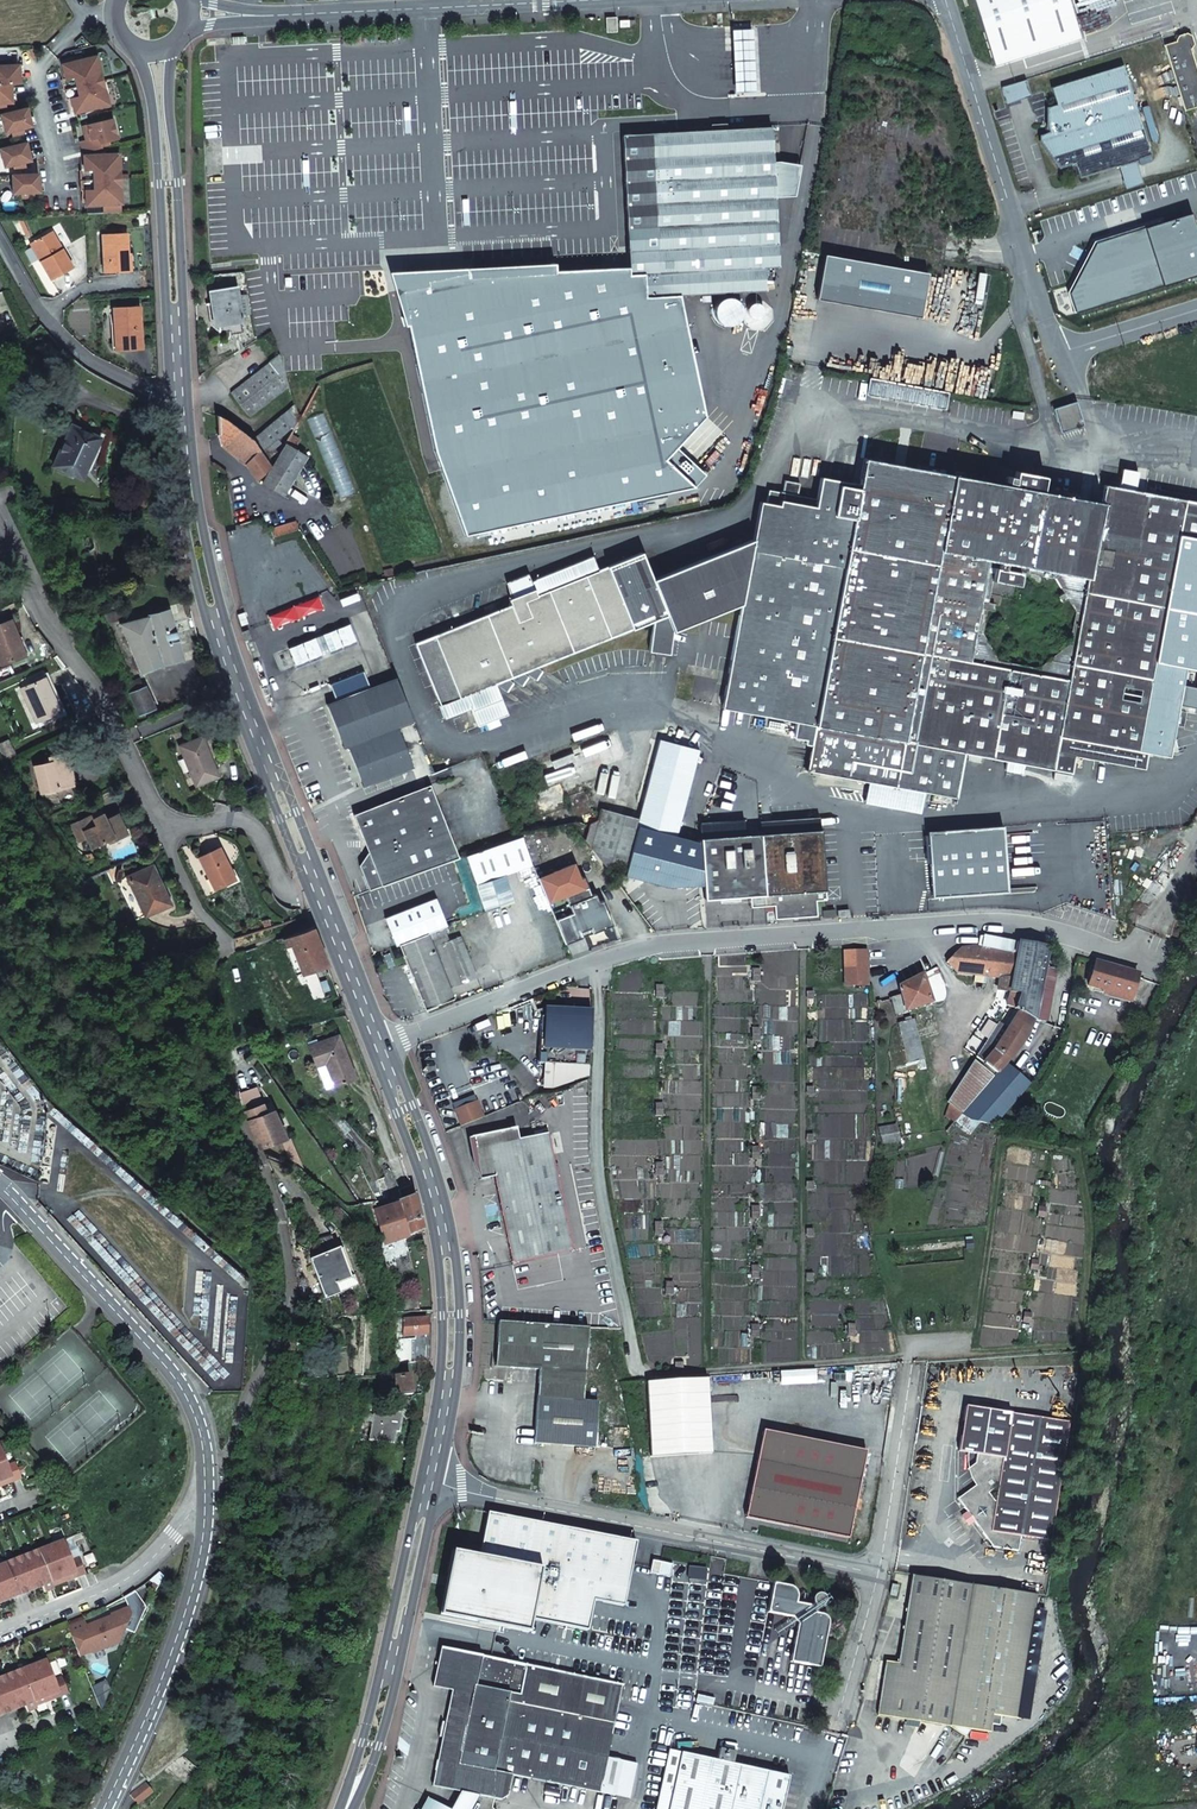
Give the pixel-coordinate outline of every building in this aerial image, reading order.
[(993,64),(1077,37),(1065,0),(972,0),(993,64)] [(616,31),(615,17),(605,17),(605,31),(616,31)] [(756,92),(753,28),(733,29),(736,93),(756,92)] [(1163,45),(1183,110),(1196,106),(1196,77),(1188,49),(1189,48),(1192,44),(1189,36),(1185,33),(1177,36),(1174,40),(1175,41),(1163,45)] [(882,45),(883,44),(884,42),(884,40),(883,38),(882,36),(880,35),(878,35),(877,35),(875,35),(873,36),(872,38),(871,40),(871,42),(872,44),(873,45),(875,47),(877,47),(878,47),(880,46),(882,45)] [(96,56),(61,65),(65,79),(60,81),(65,101),(70,100),(73,114),(108,105),(96,56)] [(3,105),(12,104),(11,85),(20,84),(18,65),(10,66),(10,61),(0,62),(0,107),(3,105)] [(1118,166),(1135,161),(1151,156),(1123,65),(1051,88),(1056,105),(1045,108),(1044,127),(1046,127),(1047,132),(1038,135),(1038,141),(1058,168),(1074,163),(1079,178),(1118,166)] [(1028,96),(1023,80),(1014,83),(1018,99),(1028,96)] [(1014,83),(1000,88),(1005,103),(1018,99),(1014,83)] [(0,115),(0,116),(5,134),(14,131),(19,134),(22,129),(31,127),(26,109),(0,115)] [(113,120),(87,126),(89,133),(84,134),(86,141),(80,142),(82,153),(101,149),(100,145),(117,141),(113,120)] [(710,125),(710,130),(621,135),(628,268),(554,271),(553,264),(387,272),(402,325),(405,325),(430,450),(461,538),(694,488),(706,476),(676,449),(704,417),(679,294),(763,290),(763,267),(777,266),(774,196),(794,196),(800,165),(773,166),(771,127),(726,129),(726,124),(710,125)] [(0,150),(0,151),(4,168),(13,166),(19,169),(22,164),(30,162),(26,143),(0,150)] [(119,154),(83,156),(84,170),(79,171),(81,191),(85,191),(86,206),(102,205),(121,204),(119,154)] [(1125,189),(1142,183),(1135,161),(1118,166),(1125,189)] [(38,174),(12,176),(13,195),(22,194),(27,198),(31,194),(40,193),(38,174)] [(121,204),(102,205),(103,214),(122,213),(121,204)] [(1196,276),(1196,235),(1190,213),(1096,244),(1070,294),(1077,315),(1196,276)] [(44,260),(41,262),(51,280),(73,267),(52,232),(34,243),(44,260)] [(129,271),(128,254),(127,233),(102,235),(103,272),(129,271)] [(30,245),(41,262),(44,260),(34,243),(30,245)] [(971,281),(984,324),(993,321),(980,279),(971,281)] [(209,290),(214,324),(221,323),(222,329),(229,328),(230,334),(242,332),(240,315),(249,313),(246,293),(237,295),(235,286),(209,290)] [(716,299),(714,303),(712,309),(712,314),(716,320),(719,322),(726,323),(730,323),(735,320),(738,316),(739,312),(739,306),(736,301),(732,297),(726,296),(721,297),(716,299)] [(113,308),(114,323),(115,341),(125,340),(126,350),(142,349),(140,306),(113,308)] [(993,321),(984,324),(992,352),(1001,349),(993,321)] [(115,341),(114,323),(111,324),(113,351),(126,350),(125,340),(115,341)] [(289,385),(279,355),(232,392),(251,416),(289,385)] [(917,400),(916,404),(944,410),(947,393),(869,378),(868,386),(855,383),(853,389),(867,392),(867,395),(879,397),(880,394),(917,400)] [(879,397),(916,404),(917,400),(880,394),(879,397)] [(293,425),(299,415),(295,403),(255,439),(271,458),(278,451),(275,448),(282,442),(279,438),(293,425)] [(1058,411),(1063,428),(1078,423),(1073,406),(1058,411)] [(217,415),(217,435),(220,444),(246,464),(246,463),(257,478),(271,464),(252,438),(225,419),(217,415)] [(71,426),(68,434),(72,436),(76,428),(71,426)] [(68,434),(53,466),(73,474),(81,456),(91,460),(100,439),(76,428),(72,436),(68,434)] [(284,442),(272,466),(272,467),(263,484),(283,496),(307,456),(284,442)] [(81,456),(73,474),(82,479),(91,460),(81,456)] [(829,775),(870,460),(867,460),(864,459),(859,485),(851,483),(850,487),(819,482),(815,503),(767,494),(765,507),(758,506),(752,544),(741,605),(721,709),(796,722),(793,738),(805,741),(804,745),(811,746),(806,771),(829,775)] [(1018,475),(1018,472),(1015,472),(1012,487),(870,460),(829,775),(867,782),(863,803),(919,814),(923,793),(955,798),(963,753),(1006,761),(1004,770),(1021,774),(1023,764),(1071,773),(1074,756),(1144,769),(1146,753),(1167,757),(1174,721),(1178,705),(1186,706),(1196,708),(1196,502),(1136,491),(1139,472),(1122,469),(1118,488),(1104,485),(1101,503),(1041,492),(1044,477),(1041,476),(1040,479),(1018,475)] [(271,528),(274,536),(298,529),(296,521),(271,528)] [(652,580),(641,553),(598,570),(592,555),(534,579),(535,580),(530,582),(533,589),(514,597),(509,599),(511,605),(415,643),(440,705),(439,705),(444,718),(470,708),(478,726),(503,716),(491,684),(494,683),(507,692),(513,683),(507,679),(509,678),(521,686),(528,677),(522,673),(524,672),(535,680),(542,671),(536,667),(653,622),(649,652),(669,655),(672,632),(741,605),(752,544),(652,580)] [(533,589),(530,582),(527,573),(508,581),(514,597),(533,589)] [(1014,600),(1017,586),(991,581),(988,594),(1000,597),(1014,600)] [(117,611),(104,615),(108,624),(120,619),(117,611)] [(198,640),(191,618),(172,623),(168,611),(120,624),(140,674),(162,665),(162,664),(181,658),(178,646),(198,640)] [(10,620),(0,624),(0,664),(1,665),(24,656),(10,620)] [(350,623),(337,628),(344,647),(357,641),(350,623)] [(323,634),(330,652),(344,647),(337,628),(323,634)] [(248,629),(242,631),(245,639),(251,637),(248,629)] [(316,636),(323,655),(330,652),(323,634),(316,636)] [(309,660),(323,655),(316,636),(302,642),(309,660)] [(296,665),(309,660),(302,642),(290,647),(296,665)] [(0,669),(0,682),(15,675),(10,664),(0,669)] [(394,676),(327,703),(345,749),(353,746),(367,781),(411,764),(394,723),(410,717),(394,676)] [(59,712),(44,678),(21,689),(36,722),(59,712)] [(140,680),(134,683),(128,685),(132,694),(143,689),(140,680)] [(143,689),(132,694),(130,694),(136,708),(143,705),(146,712),(154,708),(145,688),(143,689)] [(143,705),(136,708),(139,715),(143,714),(146,712),(143,705)] [(1178,705),(1174,721),(1183,723),(1186,706),(1178,705)] [(143,714),(146,720),(157,715),(154,708),(146,712),(143,714)] [(218,777),(202,737),(179,747),(195,786),(218,777)] [(40,792),(71,785),(66,766),(69,766),(66,753),(48,758),(49,762),(34,766),(40,792)] [(359,866),(369,892),(458,860),(432,786),(354,814),(369,852),(359,866)] [(584,842),(605,869),(623,875),(638,818),(600,809),(596,821),(589,825),(584,842)] [(84,833),(86,838),(91,849),(112,838),(114,841),(127,835),(118,816),(105,822),(102,815),(93,820),(92,816),(72,826),(76,836),(84,833)] [(825,892),(820,830),(700,839),(701,851),(685,852),(688,883),(703,882),(705,900),(749,897),(750,907),(773,906),(774,919),(815,916),(814,900),(824,900),(823,892),(825,892)] [(79,841),(86,838),(84,833),(76,836),(79,841)] [(526,848),(522,836),(516,839),(467,857),(471,868),(526,848)] [(471,868),(488,913),(513,904),(514,899),(505,875),(532,865),(526,848),(471,868)] [(234,880),(218,849),(199,859),(215,890),(234,880)] [(170,904),(151,866),(127,877),(145,916),(170,904)] [(385,918),(396,945),(398,945),(426,933),(446,925),(435,898),(385,918)] [(313,927),(283,939),(286,945),(291,943),(303,973),(327,964),(313,927)] [(432,948),(426,933),(398,945),(425,1010),(452,999),(448,989),(476,978),(460,937),(432,948)] [(1044,961),(1047,948),(1019,943),(984,937),(982,938),(980,947),(990,949),(1005,952),(1016,955),(1009,992),(1009,993),(1018,994),(1014,1010),(1013,1010),(1013,1011),(1016,1013),(1033,1021),(1045,1023),(1055,971),(1054,970),(1056,964),(1044,961)] [(283,938),(277,940),(280,947),(286,945),(283,939),(283,938)] [(280,947),(277,940),(257,947),(260,954),(280,947)] [(961,949),(946,964),(956,973),(970,975),(973,946),(961,949)] [(973,946),(970,975),(984,977),(990,949),(980,947),(976,946),(973,946)] [(990,949),(984,977),(1000,979),(1005,952),(990,949)] [(855,969),(854,952),(843,952),(843,970),(855,969)] [(1005,952),(1000,979),(998,991),(1009,992),(1016,955),(1005,952)] [(1130,999),(1137,974),(1095,963),(1088,987),(1130,999)] [(320,985),(333,980),(328,967),(304,976),(314,1001),(325,997),(320,985)] [(895,997),(899,1014),(905,1012),(930,1003),(921,976),(899,987),(900,991),(898,991),(899,993),(900,993),(901,996),(895,997)] [(1018,994),(1009,993),(1006,1006),(1013,1010),(1014,1010),(1018,994)] [(327,1002),(325,997),(314,1001),(316,1006),(327,1002)] [(895,997),(890,999),(895,1016),(899,1014),(895,997)] [(1013,1011),(1003,1027),(1006,1029),(1016,1013),(1013,1011)] [(1027,1038),(1033,1021),(1016,1013),(1006,1029),(1025,1040),(1027,1038)] [(589,1021),(574,1021),(542,1019),(540,1064),(588,1066),(589,1021)] [(906,1051),(904,1051),(908,1065),(924,1061),(913,1020),(898,1025),(906,1051)] [(1003,1027),(997,1023),(984,1044),(1008,1061),(1025,1040),(1006,1029),(1003,1027)] [(354,1079),(337,1035),(308,1047),(316,1066),(325,1063),(334,1086),(354,1079)] [(1008,1061),(984,1044),(976,1058),(996,1075),(1004,1064),(1008,1061)] [(993,1078),(974,1061),(946,1103),(950,1106),(961,1116),(993,1078)] [(994,1127),(1030,1086),(1004,1064),(996,1075),(993,1078),(961,1116),(970,1121),(979,1123),(994,1127)] [(478,1103),(456,1112),(461,1126),(483,1117),(478,1103)] [(244,1113),(260,1149),(282,1139),(270,1112),(264,1115),(260,1106),(244,1113)] [(945,1118),(955,1123),(961,1116),(950,1106),(945,1118)] [(970,1121),(961,1116),(955,1123),(970,1133),(979,1123),(970,1121)] [(882,1145),(900,1143),(896,1128),(879,1130),(882,1145)] [(571,1251),(546,1135),(488,1147),(512,1264),(571,1251)] [(299,1163),(289,1140),(282,1143),(292,1166),(299,1163)] [(419,1218),(415,1198),(397,1205),(397,1206),(403,1225),(419,1218)] [(407,1237),(422,1230),(419,1218),(403,1225),(397,1206),(376,1212),(386,1244),(407,1238),(407,1237)] [(1045,1210),(1038,1209),(1037,1217),(1044,1218),(1045,1210)] [(352,1288),(338,1251),(336,1252),(331,1238),(317,1243),(322,1257),(311,1261),(325,1298),(352,1288)] [(1037,1271),(1038,1263),(1031,1262),(1030,1271),(1037,1271)] [(1024,1315),(1023,1323),(1031,1324),(1032,1316),(1024,1315)] [(425,1362),(426,1319),(404,1320),(403,1337),(415,1336),(415,1339),(409,1339),(409,1363),(425,1362)] [(583,1404),(589,1329),(499,1323),(496,1368),(540,1371),(538,1400),(583,1404)] [(381,1398),(411,1396),(409,1376),(395,1378),(396,1385),(380,1386),(381,1398)] [(595,1449),(598,1405),(583,1404),(538,1400),(535,1445),(595,1449)] [(974,1466),(967,1471),(978,1486),(957,1501),(968,1516),(975,1526),(993,1550),(1017,1553),(1020,1538),(1049,1543),(1068,1425),(965,1408),(958,1454),(976,1457),(974,1466)] [(396,1434),(400,1415),(374,1411),(369,1442),(391,1446),(394,1433),(396,1434)] [(414,1456),(420,1424),(419,1424),(415,1423),(409,1455),(414,1456)] [(849,1540),(867,1454),(764,1432),(746,1519),(849,1540)] [(10,1479),(11,1482),(21,1478),(15,1463),(6,1466),(0,1450),(0,1483),(10,1479)] [(632,1545),(489,1514),(479,1561),(453,1555),(441,1613),(527,1632),(529,1623),(586,1635),(595,1595),(619,1601),(630,1554),(632,1545)] [(970,1530),(975,1526),(968,1516),(963,1520),(970,1530)] [(14,1560),(27,1593),(43,1587),(45,1594),(54,1590),(51,1584),(75,1574),(76,1578),(86,1574),(80,1558),(72,1562),(63,1541),(14,1560)] [(647,1545),(632,1545),(630,1554),(648,1558),(647,1545)] [(27,1593),(14,1560),(0,1565),(0,1574),(10,1600),(27,1593)] [(10,1600),(0,1574),(0,1604),(10,1600)] [(1016,1721),(1035,1597),(971,1586),(913,1577),(899,1666),(887,1664),(878,1717),(949,1729),(964,1739),(969,1731),(988,1735),(991,1717),(1016,1721)] [(792,1620),(797,1627),(790,1664),(819,1671),(828,1624),(828,1623),(828,1621),(827,1619),(825,1617),(823,1617),(814,1614),(824,1606),(825,1604),(826,1603),(825,1601),(824,1599),(823,1597),(821,1596),(819,1596),(817,1597),(815,1598),(814,1600),(813,1601),(813,1603),(813,1605),(814,1607),(811,1609),(805,1608),(799,1606),(796,1606),(797,1601),(796,1598),(795,1595),(795,1593),(792,1591),(789,1589),(773,1586),(767,1615),(792,1620)] [(124,1597),(128,1607),(131,1613),(140,1617),(145,1604),(135,1592),(124,1597)] [(71,1636),(79,1656),(90,1651),(92,1652),(108,1646),(105,1641),(123,1633),(126,1627),(131,1613),(128,1607),(111,1614),(112,1615),(86,1626),(88,1630),(71,1636)] [(131,1613),(126,1627),(134,1631),(140,1617),(131,1613)] [(780,1640),(797,1627),(792,1620),(775,1633),(780,1640)] [(121,1641),(123,1633),(105,1641),(108,1646),(121,1641)] [(493,1800),(508,1790),(510,1776),(599,1794),(603,1770),(613,1724),(620,1688),(585,1680),(506,1663),(440,1649),(432,1688),(451,1692),(432,1787),(459,1793),(450,1808),(492,1808),(491,1808),(493,1800)] [(68,1693),(62,1678),(55,1681),(46,1660),(0,1678),(0,1688),(11,1715),(26,1710),(28,1713),(37,1709),(34,1703),(58,1693),(59,1697),(68,1693)] [(11,1715),(0,1688),(0,1720),(11,1715)] [(789,1776),(669,1751),(656,1808),(782,1808),(789,1776)] [(618,1773),(603,1770),(599,1794),(614,1797),(618,1773)] [(508,1790),(493,1800),(500,1801),(506,1797),(508,1790)]
